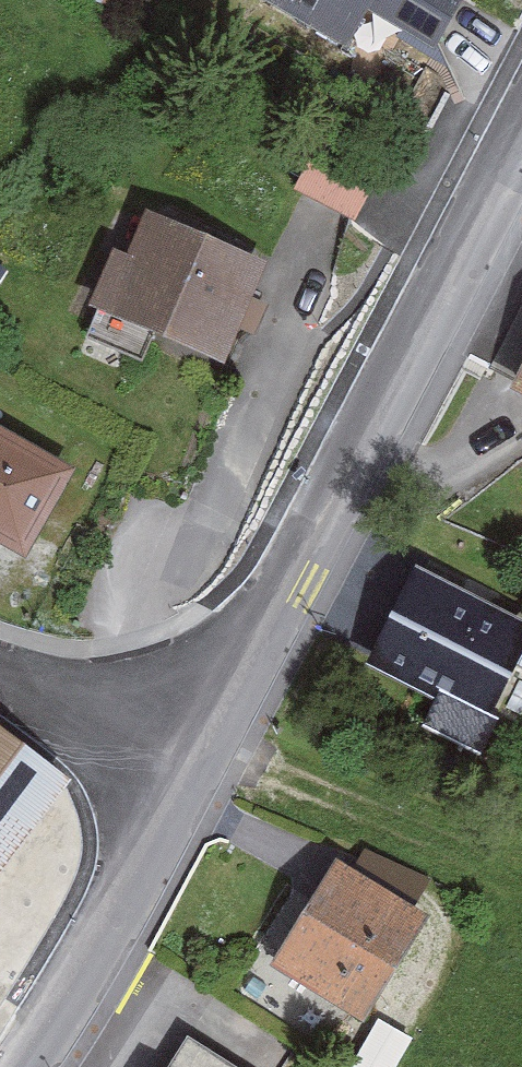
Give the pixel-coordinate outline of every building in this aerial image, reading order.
[(356,61),(380,22),(420,45),(447,0),(254,0),(356,61)] [(377,162),(321,143),(298,211),(354,230),(377,162)] [(123,205),(78,316),(200,365),(246,254),(123,205)] [(506,411),(521,419),(521,380),(506,411)] [(20,567),(62,488),(0,455),(0,556),(20,567)] [(402,595),(351,712),(474,765),(521,653),(521,646),(402,595)] [(66,781),(0,733),(0,871),(66,781)] [(358,862),(422,897),(436,872),(371,837),(358,862)] [(416,932),(329,878),(255,997),(342,1050),(416,932)] [(195,1039),(178,1066),(240,1066),(195,1039)]
